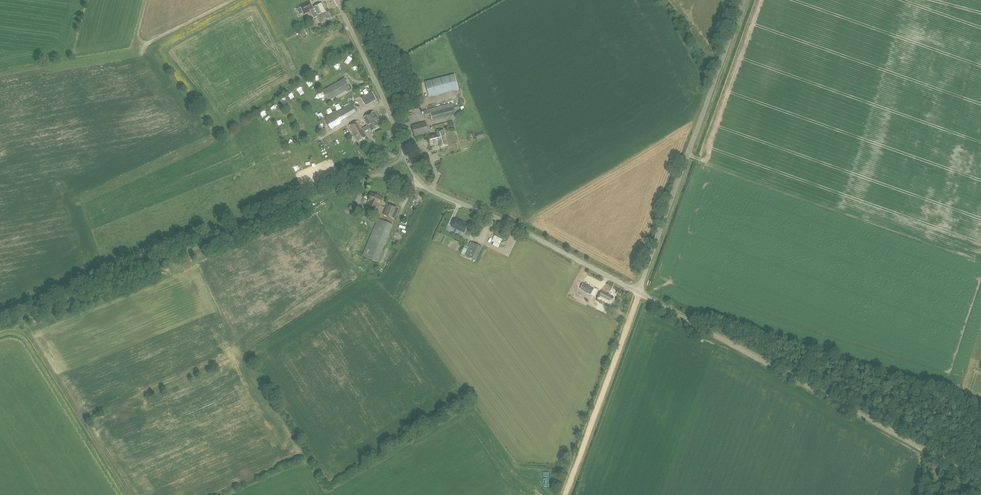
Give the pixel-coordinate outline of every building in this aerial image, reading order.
[(310,1),(300,6),(301,7),(303,13),(304,14),(310,11),(314,18),(318,17),(321,23),(329,19),(331,18),(328,13),(327,12),(326,12),(325,10),(322,3),(313,8),(310,1)] [(302,38),(307,35),(304,28),(299,31),(302,38)] [(327,77),(332,75),(328,68),(324,70),(327,77)] [(425,82),(429,97),(458,89),(455,74),(425,82)] [(323,91),(328,101),(350,88),(345,79),(323,91)] [(372,91),(361,98),(366,105),(376,99),(372,91)] [(352,103),(324,120),(330,129),(348,119),(346,116),(356,110),(352,103)] [(431,115),(432,119),(455,113),(453,103),(424,111),(425,116),(431,115)] [(364,117),(369,126),(368,127),(367,126),(362,129),(357,121),(348,126),(355,138),(357,138),(359,141),(366,137),(363,133),(370,129),(372,131),(382,125),(374,111),(372,113),(364,117)] [(412,126),(415,135),(429,131),(426,122),(412,126)] [(430,146),(439,144),(440,147),(447,145),(443,131),(437,132),(437,133),(428,136),(430,146)] [(381,205),(384,198),(371,193),(368,199),(369,200),(366,207),(377,211),(380,205),(381,205)] [(394,219),(399,208),(387,203),(383,214),(394,219)] [(359,209),(352,204),(348,209),(356,214),(359,209)] [(378,263),(393,225),(378,219),(362,256),(378,263)] [(452,227),(464,233),(468,225),(456,219),(452,227)] [(397,240),(400,242),(407,231),(404,229),(397,240)] [(493,240),(495,241),(493,244),(500,247),(504,238),(495,235),(493,240)] [(482,247),(471,242),(465,255),(476,261),(482,247)] [(381,262),(378,269),(384,271),(386,264),(381,262)] [(568,277),(574,280),(578,270),(572,267),(568,277)] [(587,275),(584,279),(591,284),(594,279),(587,275)] [(583,284),(580,289),(584,290),(591,294),(594,289),(583,284)] [(613,297),(601,291),(597,301),(609,307),(613,297)]
